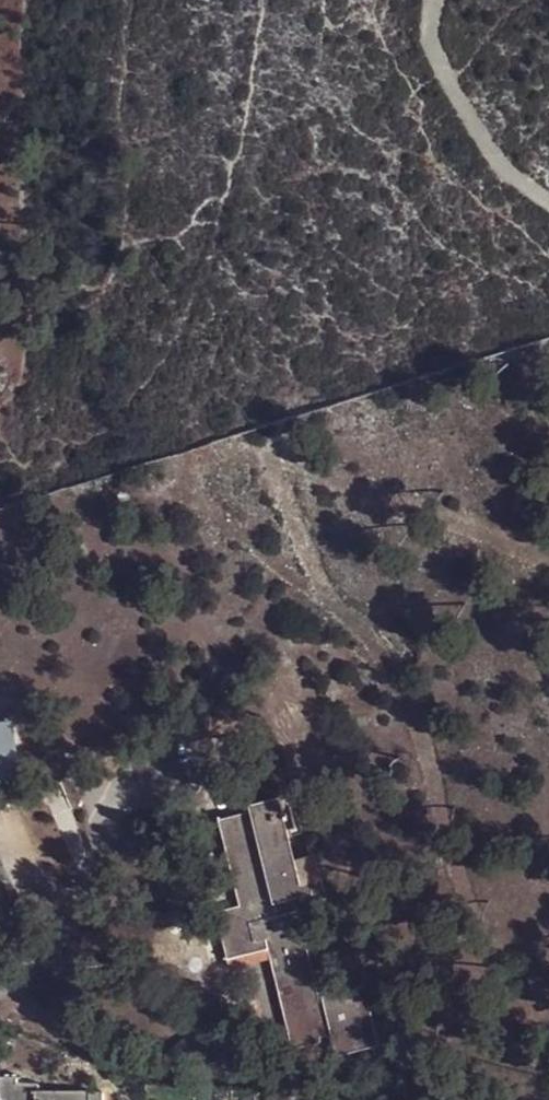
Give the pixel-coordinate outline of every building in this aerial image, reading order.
[(20,757),(15,714),(0,716),(0,760),(20,757)] [(281,795),(250,802),(251,810),(274,902),(297,897),(304,894),(301,882),(281,795)] [(251,810),(219,818),(240,904),(217,911),(228,957),(268,948),(262,919),(300,910),(297,897),(274,902),(251,810)] [(322,877),(301,882),(304,894),(306,901),(326,897),(322,877)] [(300,910),(262,919),(268,948),(291,1048),(321,1042),(320,1036),(327,1035),(319,995),(300,910)] [(367,984),(319,995),(327,1035),(330,1054),(379,1044),(367,984)] [(49,1080),(49,1074),(24,1073),(24,1068),(6,1068),(6,1072),(6,1099),(114,1099),(114,1096),(97,1097),(97,1079),(49,1080)]
